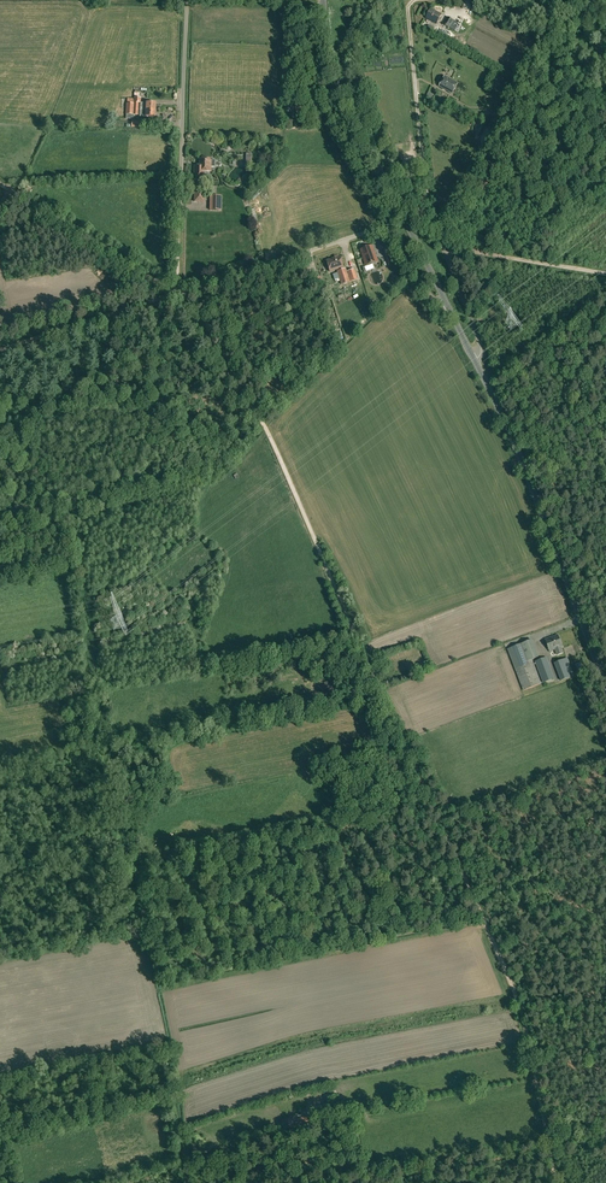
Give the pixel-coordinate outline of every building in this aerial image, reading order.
[(437,24),(442,14),(431,8),(426,18),(437,24)] [(450,28),(454,21),(447,17),(443,25),(450,28)] [(452,94),(458,83),(445,76),(439,87),(452,94)] [(138,115),(138,109),(133,109),(133,99),(127,99),(126,118),(126,119),(133,119),(134,115),(138,115)] [(462,107),(455,103),(448,100),(446,104),(453,108),(460,112),(462,107)] [(154,117),(155,110),(154,110),(146,110),(140,109),(139,116),(145,117),(154,117)] [(497,110),(492,119),(500,123),(504,114),(497,110)] [(201,157),(201,159),(199,159),(199,166),(194,166),(194,176),(204,176),(204,171),(210,171),(211,167),(214,167),(215,160),(209,160),(209,159),(205,159),(204,157),(201,157)] [(204,190),(195,190),(194,201),(203,202),(204,190)] [(211,195),(210,210),(221,211),(221,196),(211,195)] [(373,247),(362,250),(364,259),(365,259),(366,264),(377,261),(375,256),(376,256),(373,247)] [(393,255),(386,257),(389,265),(396,263),(393,255)] [(340,256),(325,261),(329,272),(343,267),(340,256)] [(345,268),(337,271),(338,276),(339,276),(341,285),(351,282),(347,271),(346,272),(345,268)] [(354,269),(347,271),(351,282),(357,280),(354,269)] [(313,278),(315,285),(323,283),(320,276),(313,278)] [(328,305),(322,307),(325,317),(331,315),(328,305)] [(334,323),(328,325),(330,332),(336,330),(334,323)] [(563,653),(560,647),(562,647),(558,635),(545,640),(550,651),(555,649),(557,655),(563,653)] [(538,657),(532,640),(508,649),(524,690),(540,684),(531,659),(538,657)] [(413,666),(410,655),(405,656),(408,668),(413,666)] [(535,661),(543,683),(554,679),(546,657),(535,661)] [(555,663),(561,681),(574,676),(567,658),(555,663)] [(320,691),(321,691),(326,690),(326,694),(331,694),(331,690),(331,685),(330,685),(330,682),(326,683),(326,685),(319,686),(318,686),(318,687),(317,687),(317,688),(317,689),(318,689),(318,690),(319,690),(319,691),(320,691)]
